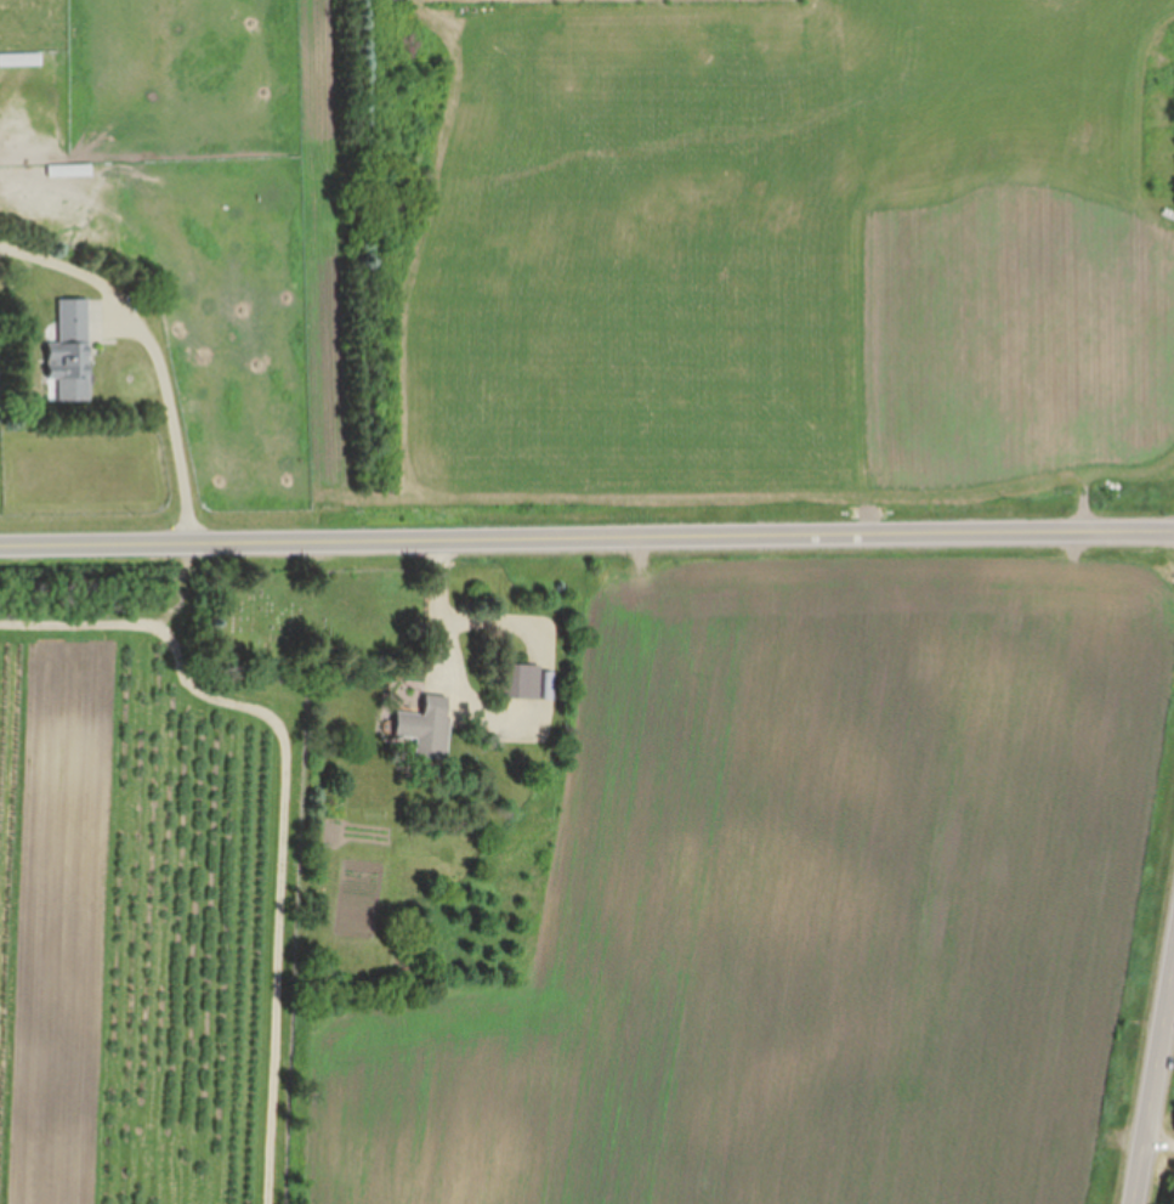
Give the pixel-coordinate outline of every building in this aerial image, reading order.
[(49,402),(92,401),(90,299),(59,299),(60,343),(48,343),(49,402)] [(510,699),(543,699),(543,665),(510,665),(510,699)] [(417,759),(447,761),(452,697),(427,695),(426,714),(398,712),(397,737),(418,739),(417,759)]
